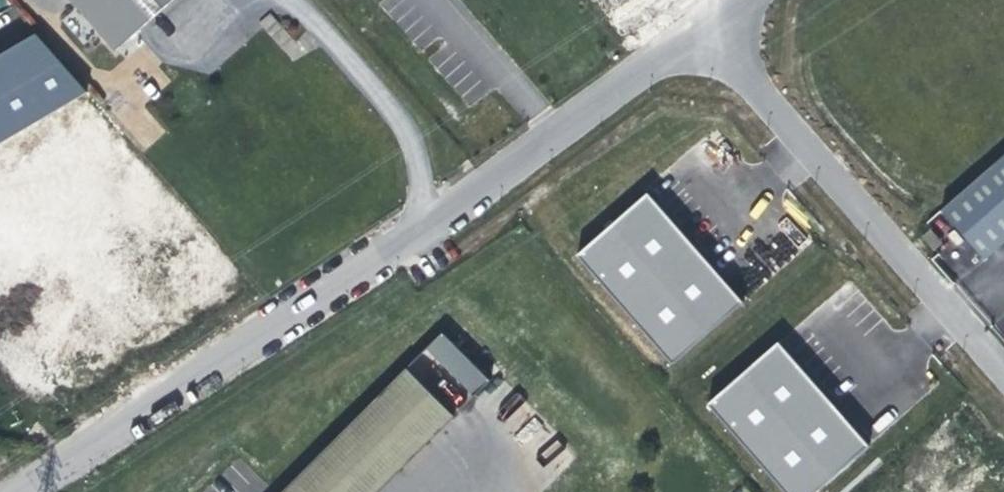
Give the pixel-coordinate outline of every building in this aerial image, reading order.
[(117,51),(175,0),(72,0),(117,51)] [(274,12),(261,20),(290,62),(303,53),(274,12)] [(0,58),(0,143),(84,91),(34,37),(0,58)] [(945,210),(988,260),(1003,245),(1003,157),(945,210)] [(741,300),(650,199),(579,257),(673,360),(741,300)] [(280,491),(375,491),(492,375),(444,327),(280,491)] [(780,348),(712,407),(786,491),(816,491),(869,440),(780,348)] [(885,491),(910,491),(899,480),(885,491)]
